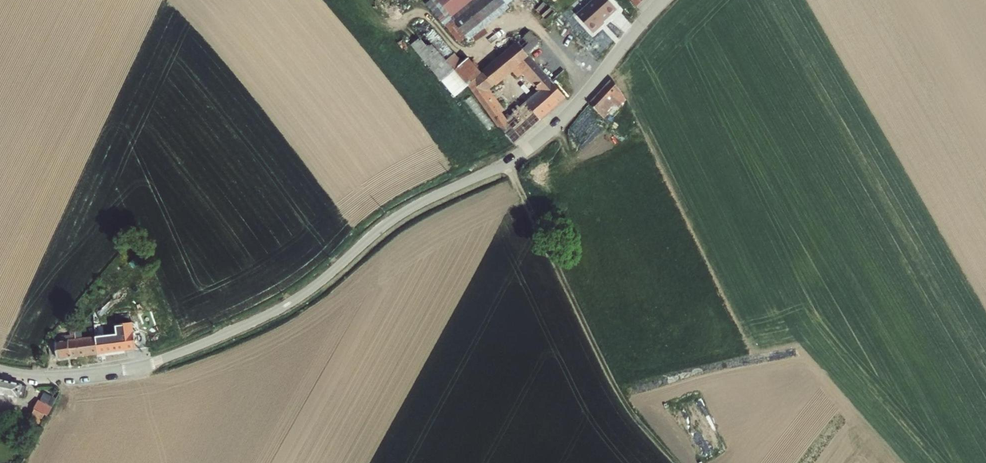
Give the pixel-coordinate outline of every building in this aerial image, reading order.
[(438,17),(441,20),(468,0),(459,0),(438,17)] [(461,44),(514,1),(513,0),(468,0),(441,20),(461,44)] [(576,14),(595,34),(623,8),(616,0),(592,0),(576,14)] [(433,30),(425,36),(453,69),(461,63),(433,30)] [(517,43),(526,53),(539,43),(529,32),(517,43)] [(445,76),(453,69),(425,36),(417,44),(445,76)] [(566,97),(526,53),(517,43),(499,58),(510,71),(512,71),(518,65),(525,73),(541,91),(533,97),(548,114),(566,97)] [(461,63),(453,69),(460,77),(468,85),(474,79),(481,74),(468,58),(461,63)] [(510,71),(499,58),(492,64),(503,77),(510,71)] [(492,64),(483,72),(494,85),(503,77),(492,64)] [(518,65),(512,71),(519,78),(525,73),(518,65)] [(494,85),(483,72),(481,74),(474,79),(491,99),(493,97),(488,90),(494,85)] [(612,78),(590,104),(600,112),(608,104),(622,88),(612,78)] [(526,104),(507,121),(500,112),(494,105),(498,103),(493,97),(491,99),(474,79),(468,85),(505,134),(514,144),(541,120),(526,104)] [(541,120),(548,114),(533,97),(526,104),(541,120)] [(503,110),(498,103),(494,105),(500,112),(503,110)] [(612,109),(608,104),(600,112),(605,117),(612,109)] [(581,139),(599,120),(587,108),(568,128),(581,139)] [(66,356),(78,354),(76,338),(76,332),(75,326),(71,326),(72,333),(70,333),(71,339),(58,341),(59,354),(65,353),(66,356)] [(123,332),(96,336),(98,352),(132,347),(130,335),(124,336),(123,332)] [(96,336),(76,338),(78,354),(98,352),(96,336)] [(22,387),(0,383),(0,395),(19,398),(22,387)] [(29,410),(43,418),(48,409),(34,401),(29,410)]
